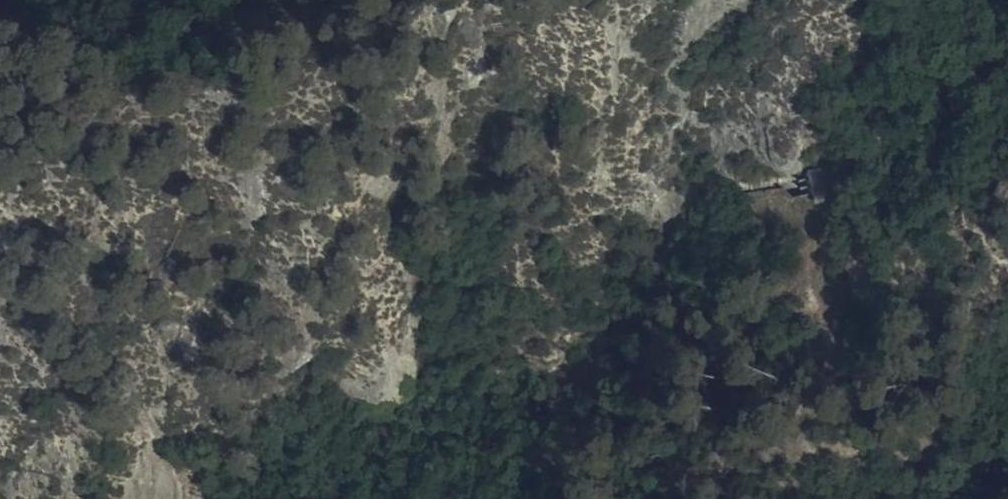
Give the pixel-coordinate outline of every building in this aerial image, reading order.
[(835,166),(812,170),(820,208),(842,202),(835,166)]
